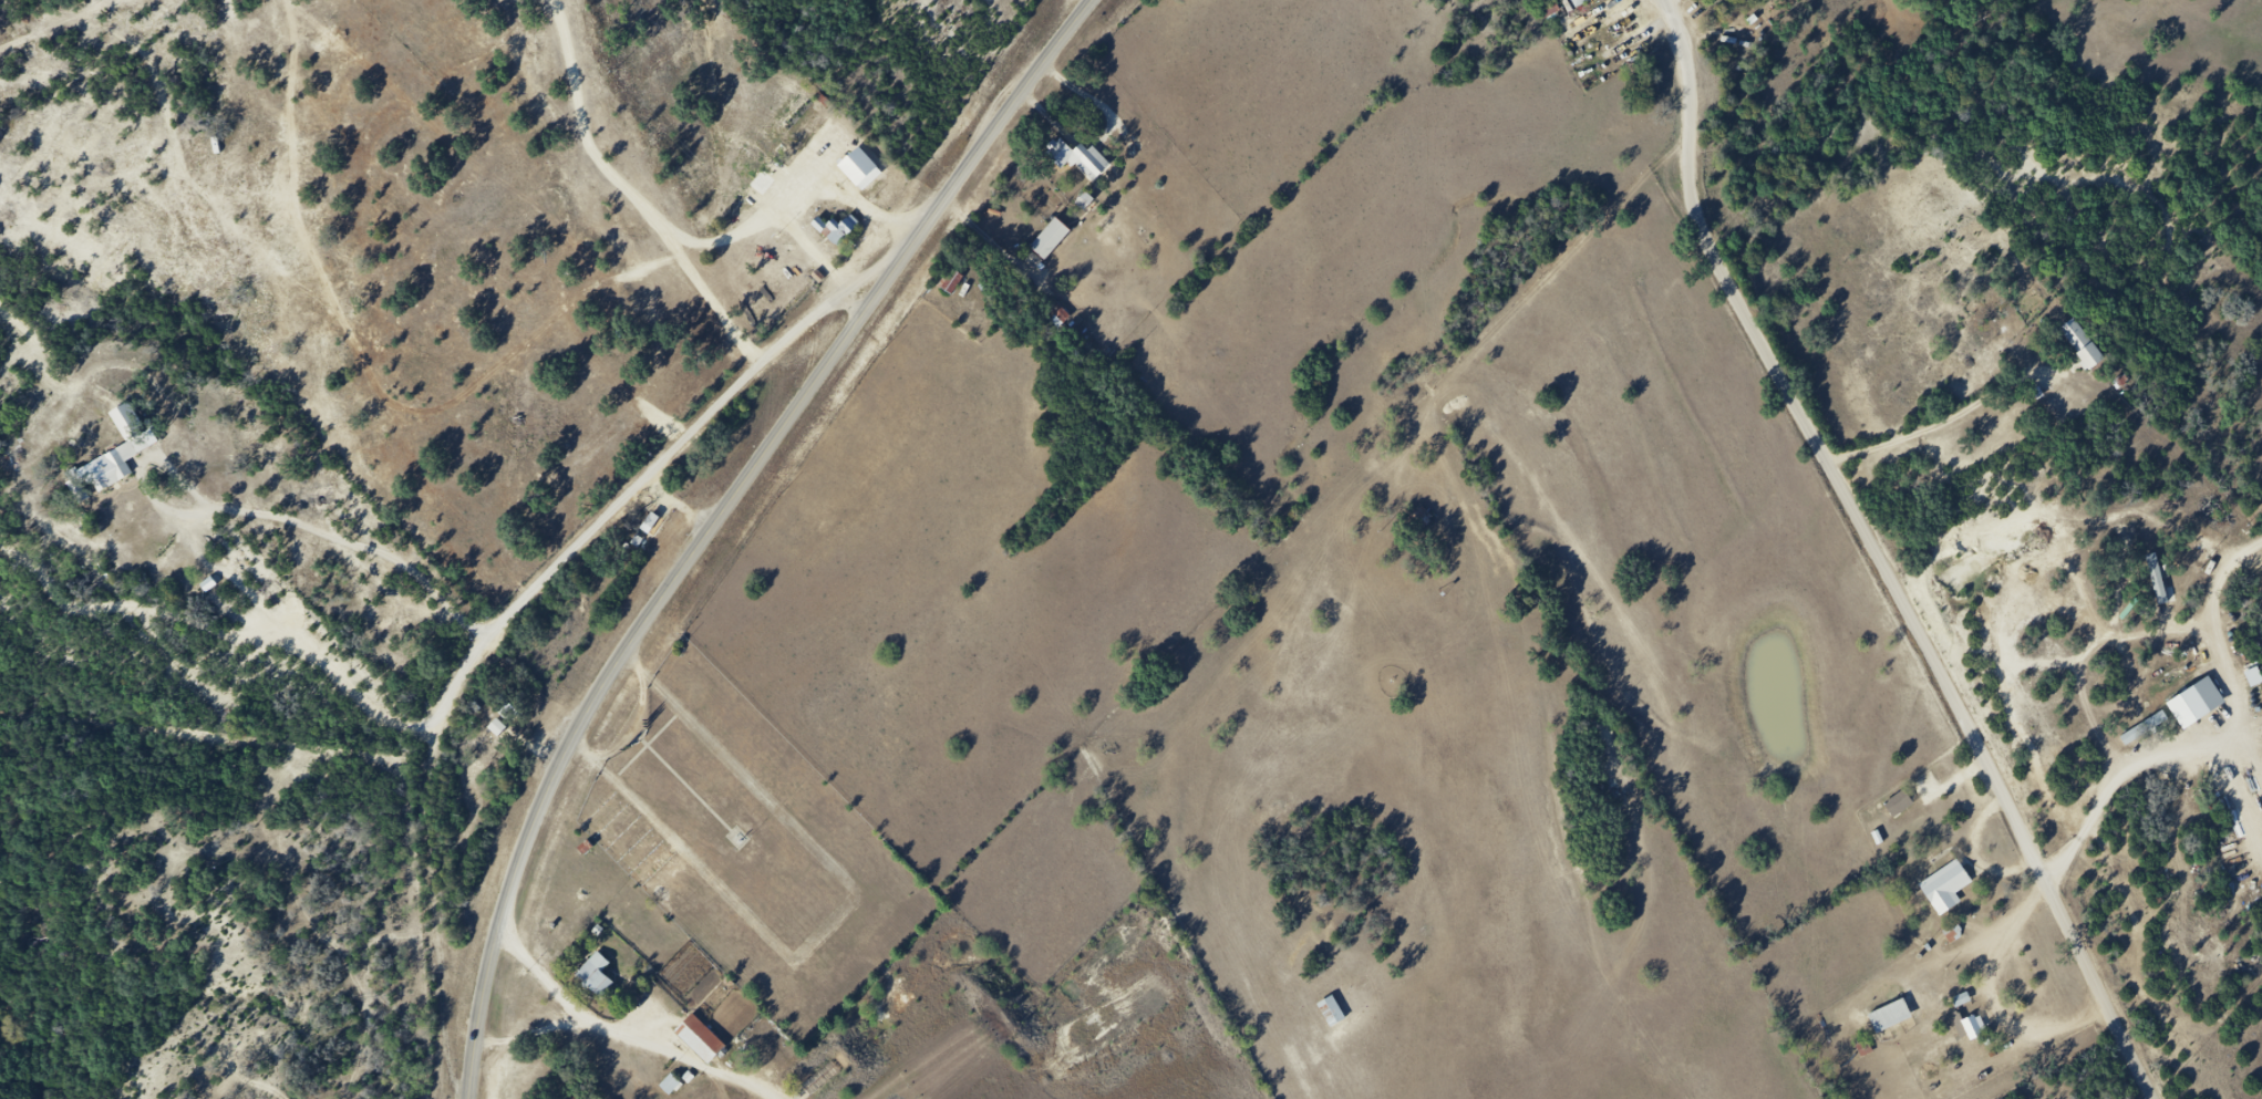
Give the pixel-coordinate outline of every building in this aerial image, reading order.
[(1577,8),(1589,0),(1572,0),(1577,8)] [(1047,156),(1064,175),(1076,165),(1081,168),(1084,165),(1102,185),(1122,168),(1103,145),(1096,151),(1092,144),(1081,153),(1068,138),(1047,156)] [(814,222),(845,247),(864,224),(833,199),(814,222)] [(1063,221),(1034,252),(1052,268),(1080,237),(1063,221)] [(2091,371),(2106,359),(2074,319),(2059,330),(2091,371)] [(122,417),(135,442),(71,477),(80,493),(97,483),(105,496),(144,475),(135,459),(169,440),(163,428),(155,432),(141,406),(122,417)] [(644,531),(653,535),(658,521),(649,518),(644,531)] [(1956,895),(1973,882),(1955,858),(1917,886),(1941,917),(1961,902),(1956,895)] [(610,964),(598,951),(575,974),(600,999),(615,985),(602,972),(610,964)] [(1347,1019),(1333,996),(1318,1005),(1332,1027),(1347,1019)] [(726,1047),(693,1014),(675,1032),(708,1065),(726,1047)] [(1983,1033),(1973,1017),(1961,1025),(1971,1041),(1983,1033)] [(661,1085),(670,1096),(682,1086),(672,1075),(661,1085)]
